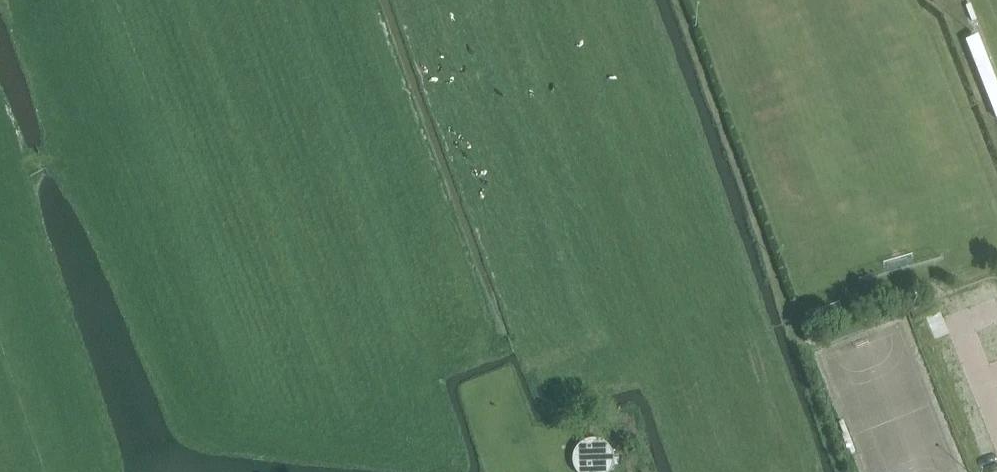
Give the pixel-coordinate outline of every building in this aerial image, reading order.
[(996,90),(996,50),(987,23),(975,28),(996,90)]
